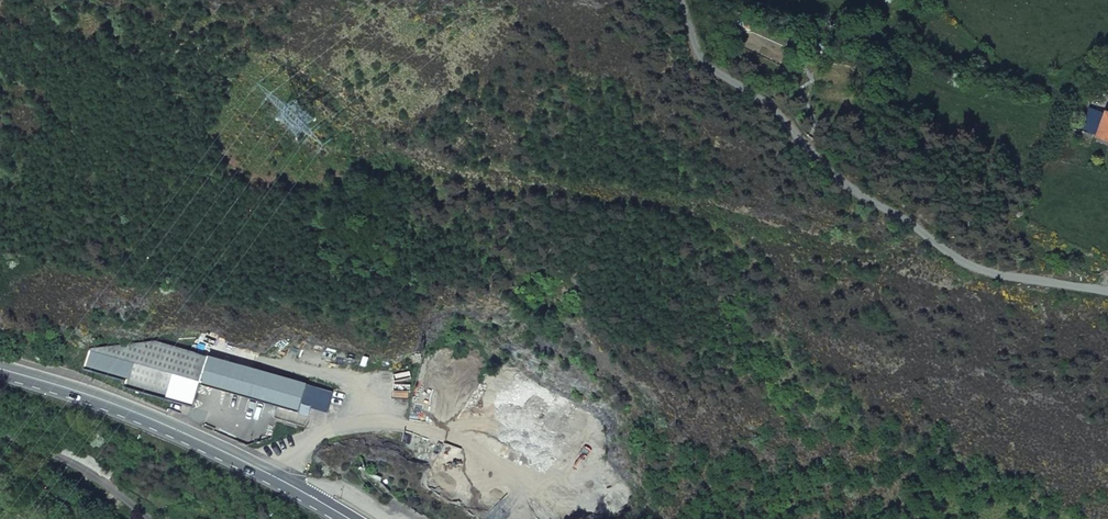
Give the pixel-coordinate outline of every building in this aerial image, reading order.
[(739,14),(729,11),(724,15),(733,21),(739,14)] [(1105,114),(1097,138),(1107,142),(1107,115),(1105,114)] [(195,355),(154,342),(89,350),(83,371),(125,383),(124,389),(193,409),(200,386),(202,387),(276,409),(299,415),(307,387),(242,367),(245,354),(216,346),(211,359),(207,358),(210,348),(199,344),(195,355)] [(88,348),(82,346),(78,360),(84,361),(88,348)] [(333,395),(307,387),(299,415),(276,409),(273,421),(306,430),(324,425),(333,395)]
